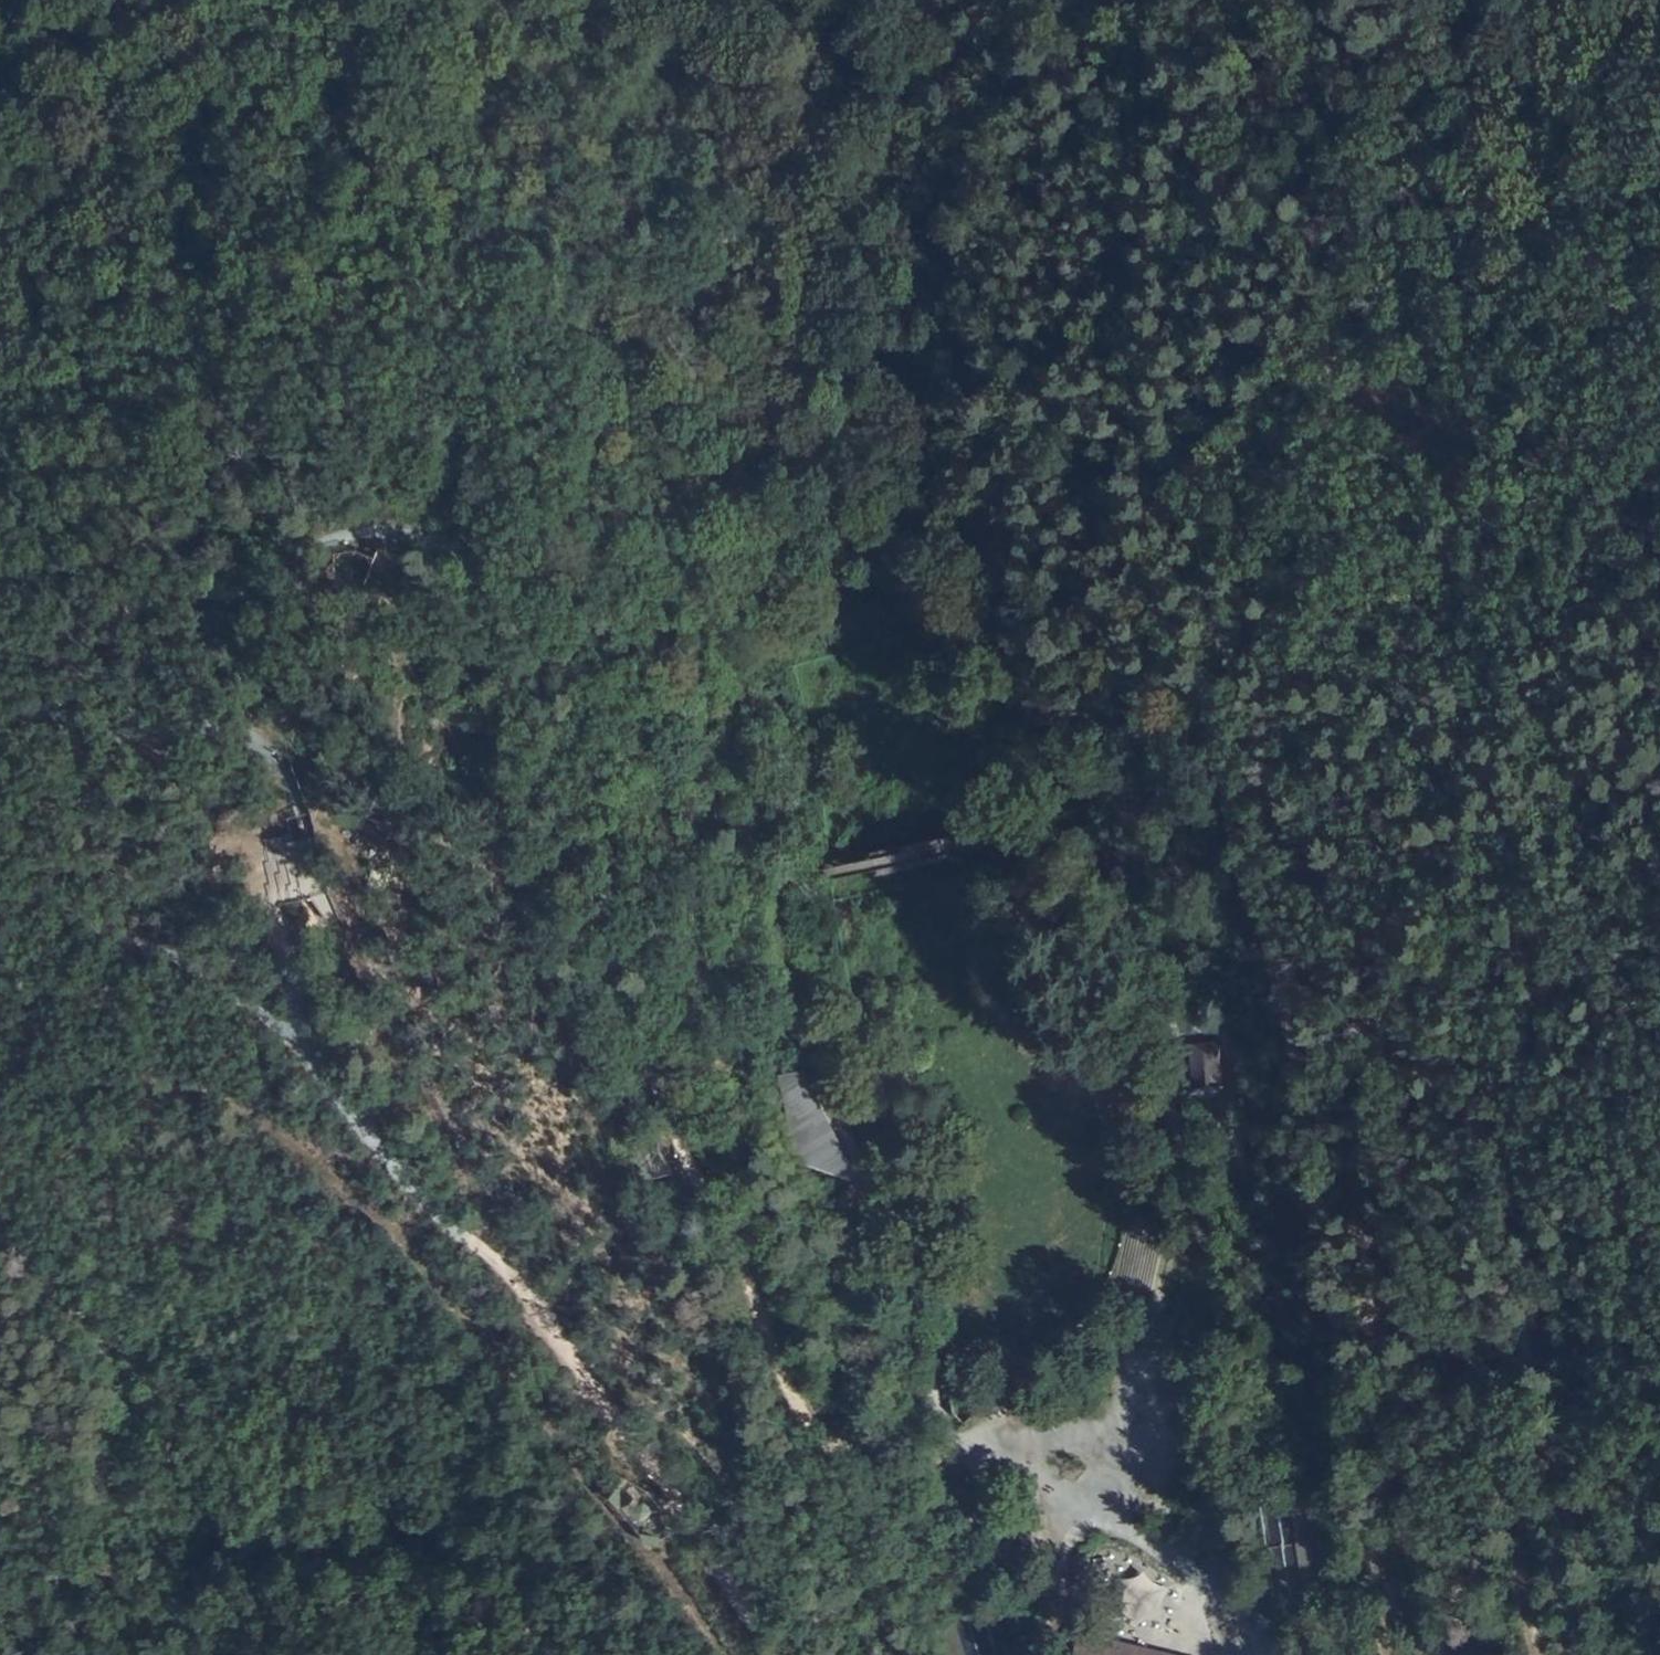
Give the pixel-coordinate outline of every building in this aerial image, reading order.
[(1217,1039),(1188,1043),(1193,1089),(1202,1095),(1215,1093),(1223,1085),(1217,1039)] [(801,1070),(776,1075),(796,1162),(851,1179),(854,1169),(801,1070)] [(1309,1489),(1292,1489),(1292,1597),(1308,1597),(1309,1489)] [(1646,1497),(1655,1522),(1659,1520),(1659,1494),(1659,1492),(1646,1497)] [(942,1622),(952,1654),(961,1654),(950,1619),(942,1622)] [(1082,1633),(1077,1654),(1166,1654),(1082,1633)]
